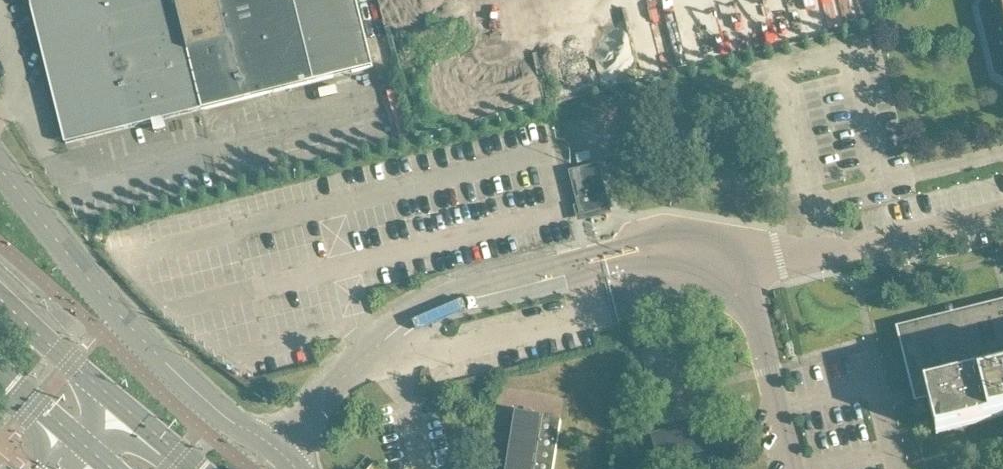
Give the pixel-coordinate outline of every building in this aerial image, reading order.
[(65,145),(153,123),(155,134),(165,131),(163,121),(373,68),(356,0),(29,0),(65,145)] [(973,8),(990,79),(1002,87),(1002,0),(978,0),(973,8)] [(607,200),(599,165),(569,173),(580,216),(595,213),(593,203),(607,200)] [(898,329),(916,403),(928,400),(937,436),(1002,419),(1002,302),(898,329)] [(679,325),(677,315),(666,317),(668,328),(679,325)] [(561,420),(544,418),(544,417),(514,412),(505,468),(554,468),(561,420)] [(709,421),(651,436),(659,466),(717,451),(709,421)]
